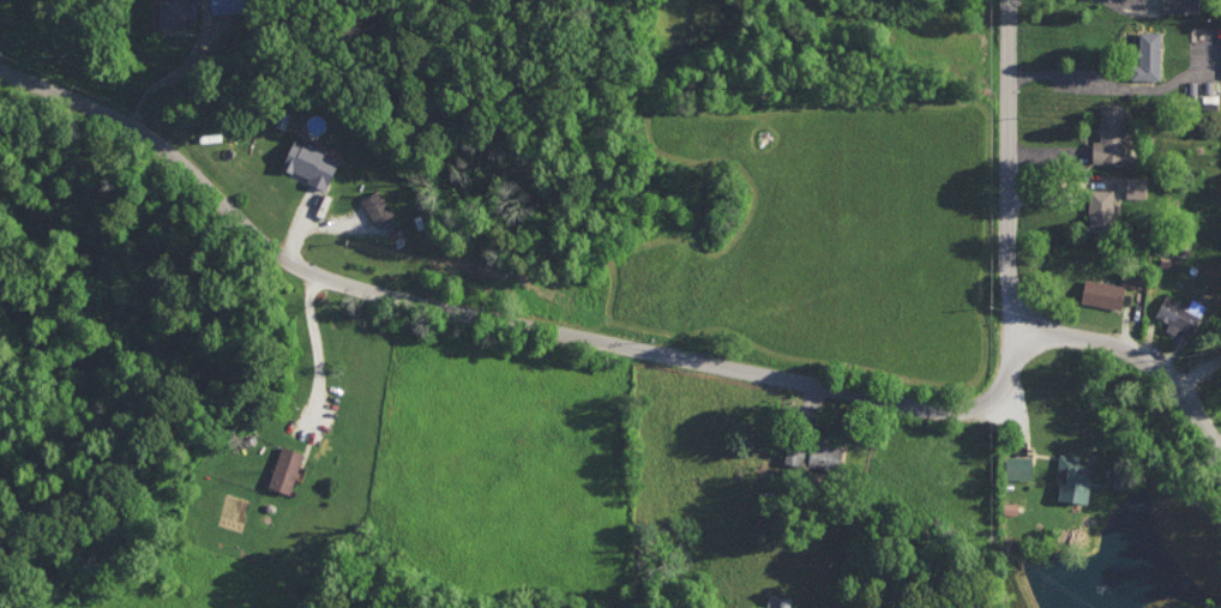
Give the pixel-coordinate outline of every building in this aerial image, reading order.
[(187,16),(199,16),(199,0),(162,0),(162,24),(186,25),(187,16)] [(211,11),(247,12),(248,0),(212,0),(211,11)] [(1200,11),(1200,0),(1163,0),(1164,11),(1200,11)] [(1162,30),(1137,30),(1136,78),(1161,78),(1162,30)] [(1126,103),(1100,103),(1101,139),(1094,140),(1095,161),(1127,160),(1126,103)] [(328,187),(341,157),(295,138),(282,167),(328,187)] [(1147,176),(1127,176),(1127,197),(1147,197),(1147,176)] [(363,197),(375,223),(393,214),(381,188),(363,197)] [(1115,189),(1091,188),(1090,230),(1114,231),(1115,189)] [(1142,286),(1144,272),(1123,269),(1122,284),(1142,286)] [(1081,301),(1122,309),(1127,286),(1086,277),(1081,301)] [(1207,305),(1193,298),(1189,306),(1167,294),(1155,315),(1174,325),(1191,334),(1207,305)] [(845,445),(815,438),(814,445),(789,439),(785,458),(839,471),(845,445)] [(269,486),(291,493),(304,452),(282,445),(269,486)] [(1089,502),(1094,464),(1080,462),(1081,456),(1060,453),(1058,470),(1068,471),(1067,481),(1062,480),(1059,497),(1089,502)] [(1008,479),(1034,478),(1033,455),(1007,456),(1008,479)] [(794,597),(769,593),(767,607),(792,607),(794,597)]
